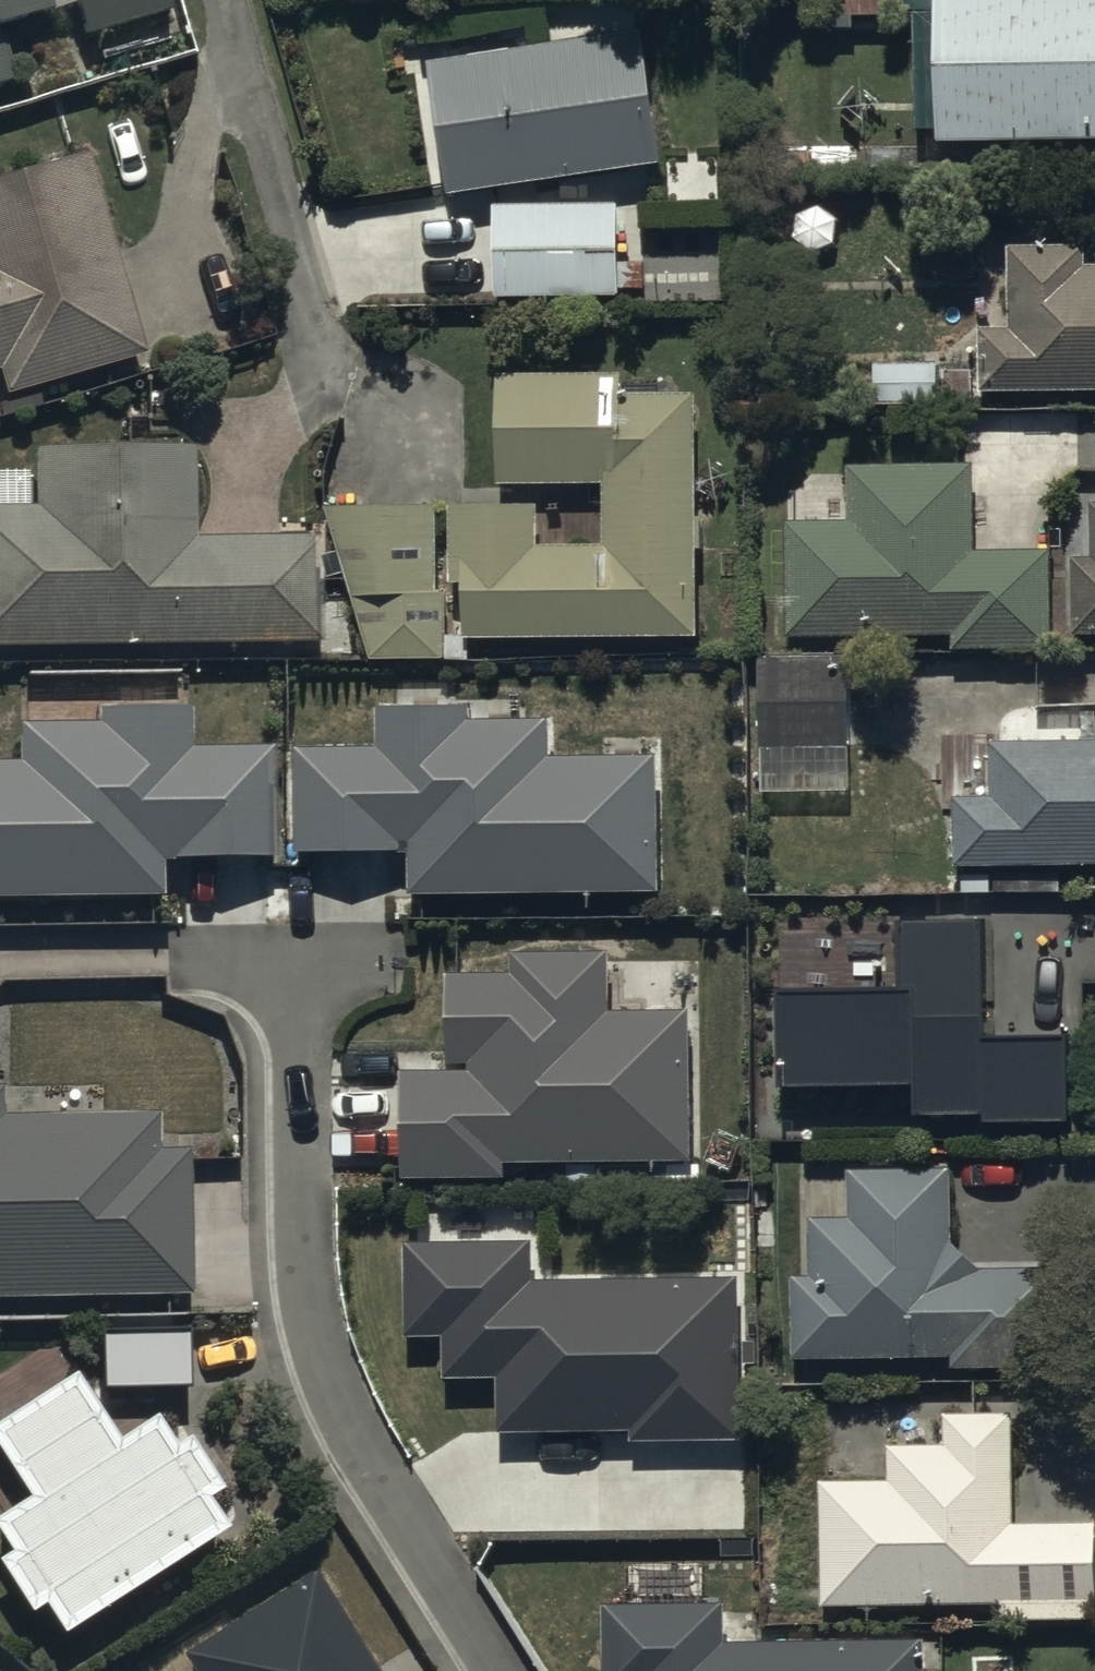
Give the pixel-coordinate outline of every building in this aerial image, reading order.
[(79,10),(87,38),(174,14),(170,0),(0,0),(0,33),(79,10)] [(909,0),(816,0),(816,19),(909,20),(909,0)] [(939,10),(916,10),(918,132),(940,132),(940,143),(1094,141),(1094,0),(938,0),(939,10)] [(431,36),(454,194),(669,163),(650,30),(538,46),(533,21),(431,36)] [(14,84),(0,34),(0,88),(14,84)] [(90,153),(0,179),(0,373),(1,373),(8,399),(150,357),(90,153)] [(1077,231),(1094,231),(1094,181),(1076,181),(1077,231)] [(623,206),(497,205),(497,298),(625,298),(625,291),(648,291),(648,259),(623,259),(623,206)] [(984,391),(1094,391),(1094,263),(1091,263),(1091,245),(1015,245),(1015,329),(984,329),(984,391)] [(941,360),(876,362),(877,406),(977,404),(976,369),(941,370),(941,360)] [(703,642),(699,395),(624,396),(624,373),(500,374),(501,486),(606,484),(607,546),(544,546),(541,500),(453,501),(454,586),(469,586),(470,645),(703,642)] [(325,645),(324,534),(193,536),(192,447),(38,449),(39,509),(0,510),(0,649),(325,645)] [(790,523),(791,635),(956,635),(956,650),(1054,650),(1053,550),(978,550),(978,466),(852,467),(852,523),(790,523)] [(1075,634),(1094,634),(1094,500),(1094,559),(1076,559),(1075,634)] [(439,590),(440,505),(326,503),(377,664),(451,665),(452,590),(439,590)] [(853,656),(765,654),(762,793),(850,795),(853,656)] [(962,865),(1072,867),(1072,891),(1094,892),(1094,702),(1040,703),(1041,739),(999,738),(998,800),(963,799),(962,865)] [(0,757),(0,896),(167,894),(166,858),(273,857),(272,745),(191,745),(190,704),(100,705),(101,719),(17,720),(18,757),(0,757)] [(376,745),(291,747),(293,853),(406,851),(406,895),(655,892),(654,755),(548,756),(548,718),(466,719),(466,704),(376,706),(376,745)] [(896,984),(776,986),(778,1085),(911,1082),(912,1115),(980,1113),(980,1123),(1067,1121),(1066,1035),(982,1037),(979,920),(894,922),(896,984)] [(510,975),(445,975),(446,1070),(396,1070),(397,1180),(504,1179),(504,1162),(690,1160),(688,1013),(603,1014),(602,953),(509,954),(510,975)] [(195,1297),(193,1151),(156,1151),(156,1112),(1,1114),(0,1087),(0,1299),(195,1297)] [(797,1276),(797,1359),(955,1358),(956,1369),(1061,1368),(1060,1270),(981,1271),(957,1243),(957,1169),(849,1169),(849,1219),(813,1219),(813,1275),(797,1276)] [(527,1241),(402,1243),(404,1336),(440,1336),(441,1381),(494,1380),(495,1433),(627,1430),(627,1443),(739,1441),(735,1276),(527,1280),(527,1241)] [(189,1332),(104,1333),(105,1386),(190,1384),(189,1332)] [(0,1419),(0,1447),(31,1494),(0,1514),(0,1527),(13,1548),(0,1556),(0,1557),(35,1610),(50,1599),(71,1630),(231,1527),(211,1497),(227,1486),(193,1434),(180,1442),(160,1412),(123,1435),(79,1367),(0,1419)] [(1017,1608),(1014,1408),(949,1409),(950,1445),(891,1446),(891,1480),(828,1481),(830,1610),(1017,1608)] [(316,1569),(184,1653),(195,1670),(381,1670),(316,1569)] [(600,1606),(601,1670),(920,1670),(920,1640),(718,1643),(718,1605),(600,1606)]
